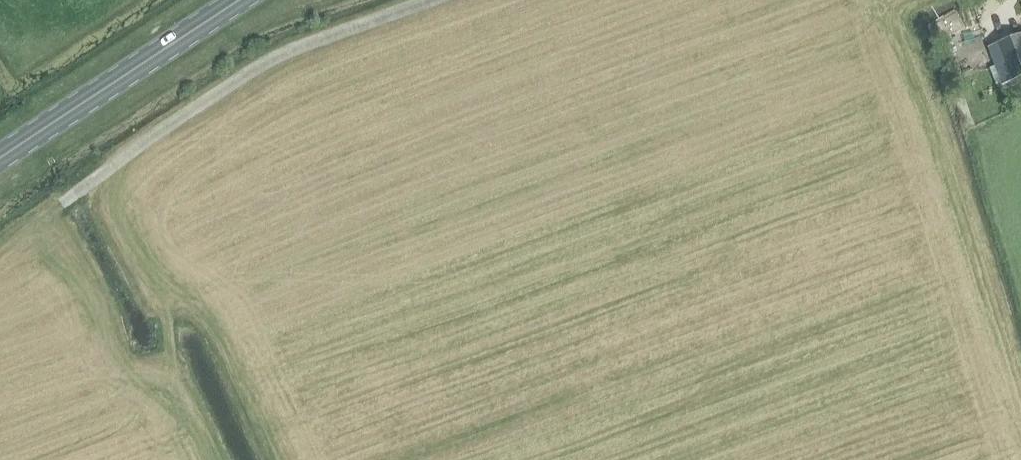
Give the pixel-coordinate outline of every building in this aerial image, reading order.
[(1020,77),(1020,34),(987,48),(1002,85),(1020,77)]
